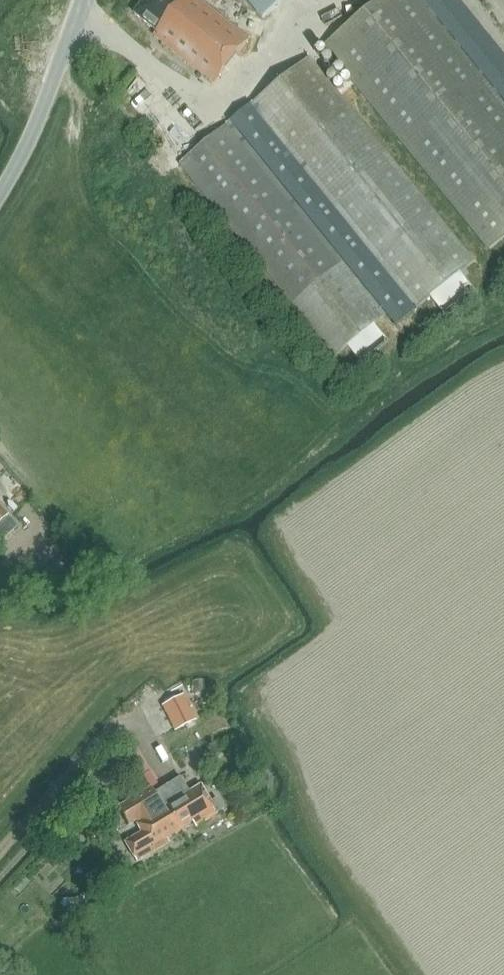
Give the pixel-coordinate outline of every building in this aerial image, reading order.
[(224,0),(145,0),(134,14),(157,32),(154,35),(189,63),(224,20),(214,12),(224,0)] [(263,18),(285,0),(248,0),(263,18)] [(489,248),(503,236),(503,103),(420,0),(380,0),(325,45),(489,248)] [(309,58),(245,110),(248,114),(255,108),(416,307),(474,260),(309,58)] [(386,315),(343,262),(230,122),(180,163),(336,355),(386,315)] [(194,719),(181,694),(159,705),(173,731),(194,719)] [(109,765),(114,772),(126,764),(121,757),(109,765)] [(200,785),(189,792),(180,777),(154,793),(155,794),(164,808),(166,806),(180,829),(180,828),(192,821),(195,827),(217,814),(216,813),(223,809),(216,798),(210,802),(200,785)] [(136,824),(141,833),(125,843),(136,862),(169,842),(167,838),(181,830),(180,828),(180,829),(166,806),(164,808),(155,794),(154,793),(150,787),(117,808),(127,825),(135,821),(137,824),(136,824)]
